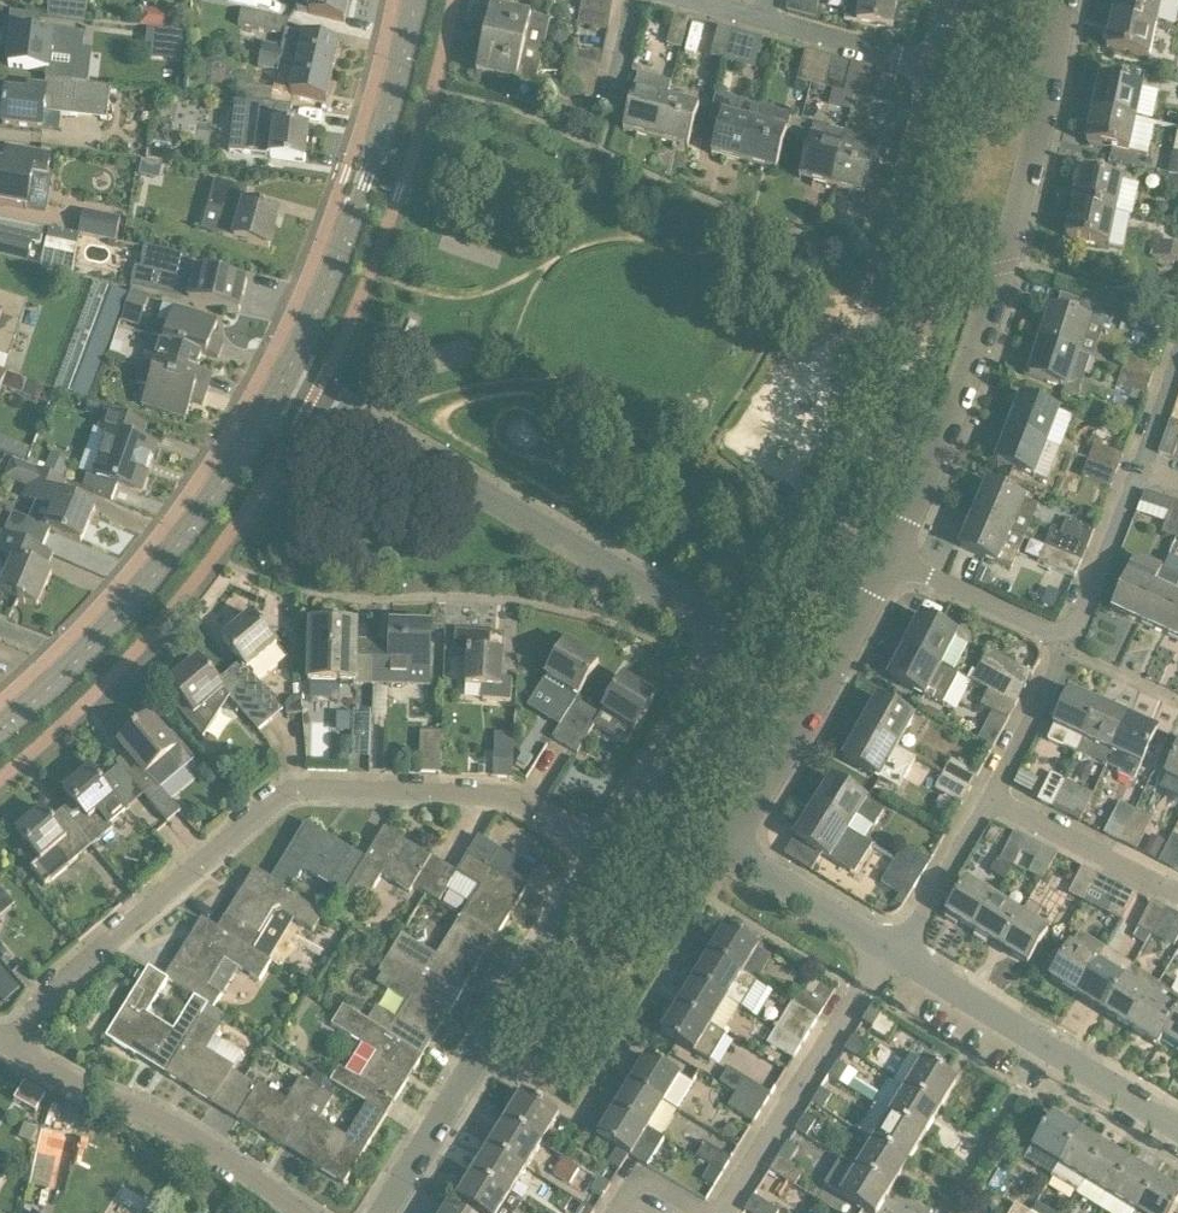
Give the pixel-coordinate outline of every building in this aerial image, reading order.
[(47,18),(52,19),(86,23),(89,0),(50,0),(47,18)] [(296,11),(309,14),(309,15),(345,23),(350,0),(299,0),(296,11)] [(580,12),(612,17),(615,0),(582,0),(580,12)] [(843,23),(893,30),(898,0),(847,0),(843,23)] [(1113,19),(1157,27),(1163,0),(1117,0),(1113,19)] [(551,22),(491,8),(484,41),(543,54),(551,22)] [(137,11),(137,27),(171,28),(171,12),(137,11)] [(239,27),(255,30),(259,14),(242,11),(239,27)] [(609,31),(612,17),(580,12),(578,26),(609,31)] [(259,14),(255,30),(286,38),(287,32),(288,32),(290,21),(259,14)] [(667,46),(681,50),(689,20),(674,15),(667,46)] [(1157,27),(1113,19),(1106,50),(1150,60),(1157,27)] [(711,58),(726,62),(734,32),(718,28),(711,58)] [(155,32),(153,45),(184,48),(185,35),(155,32)] [(739,66),(747,36),(748,36),(734,32),(726,62),(739,66)] [(81,57),(83,42),(50,38),(14,33),(10,67),(47,71),(46,81),(65,83),(68,56),(81,57)] [(340,45),(304,36),(299,53),(264,46),(261,57),(281,62),(297,65),(333,74),(340,45)] [(536,88),(543,54),(484,41),(477,74),(536,88)] [(819,55),(806,51),(798,81),(811,85),(819,55)] [(811,85),(824,89),(832,59),(819,55),(811,85)] [(260,63),(258,70),(278,75),(281,62),(261,57),(260,63)] [(561,93),(593,100),(600,68),(569,60),(561,93)] [(333,74),(297,65),(291,94),(326,103),(333,74)] [(856,98),(889,106),(897,76),(864,68),(856,98)] [(639,75),(624,131),(657,141),(666,102),(672,84),(639,75)] [(1137,122),(1145,88),(1102,79),(1094,113),(1137,122)] [(44,114),(104,121),(108,88),(65,83),(46,81),(45,88),(27,86),(26,95),(7,93),(3,126),(42,130),(44,114)] [(236,86),(234,103),(250,105),(269,106),(271,90),(236,86)] [(712,155),(744,164),(760,108),(727,99),(723,114),(712,155)] [(698,110),(666,102),(657,141),(689,149),(698,110)] [(269,106),(250,105),(243,155),(270,158),(269,160),(307,165),(311,130),(291,127),(293,109),(269,106)] [(792,117),(760,108),(744,164),(777,173),(792,117)] [(1137,122),(1094,113),(1087,145),(1130,154),(1137,122)] [(829,129),(828,132),(813,128),(800,179),(833,188),(847,135),(829,129)] [(1168,176),(1177,178),(1177,131),(1168,176)] [(879,144),(847,135),(833,188),(865,197),(879,144)] [(28,209),(46,212),(51,179),(47,179),(51,157),(8,150),(5,166),(0,165),(0,206),(28,211),(28,209)] [(139,176),(156,180),(160,165),(142,161),(139,176)] [(1117,215),(1124,183),(1080,173),(1073,207),(1117,215)] [(1165,192),(1177,195),(1177,178),(1168,176),(1165,192)] [(269,251),(279,215),(244,205),(248,191),(216,182),(202,231),(269,251)] [(1131,218),(1117,215),(1073,207),(1066,239),(1124,251),(1131,218)] [(121,220),(85,213),(81,237),(116,244),(121,220)] [(45,230),(36,228),(35,228),(0,221),(0,237),(31,245),(41,247),(45,230)] [(0,237),(0,259),(26,265),(31,245),(0,237)] [(1151,257),(1177,263),(1177,247),(1154,242),(1151,257)] [(187,269),(189,259),(146,249),(141,270),(136,269),(131,290),(240,315),(248,283),(187,269)] [(128,296),(100,285),(60,389),(89,400),(128,296)] [(149,299),(131,294),(122,321),(140,327),(149,299)] [(156,323),(151,338),(202,355),(218,361),(223,345),(212,342),(218,324),(175,310),(169,327),(156,323)] [(1081,359),(1091,324),(1051,312),(1040,345),(1081,359)] [(11,357),(22,324),(0,316),(0,353),(11,357)] [(151,338),(141,371),(208,393),(213,377),(197,371),(202,355),(151,338)] [(1081,359),(1040,345),(1029,377),(1070,390),(1081,359)] [(1128,355),(1122,372),(1152,381),(1157,365),(1128,355)] [(203,407),(208,393),(141,371),(136,385),(148,389),(142,407),(186,421),(192,403),(203,407)] [(1146,397),(1147,398),(1152,381),(1122,372),(1117,388),(1146,397)] [(7,375),(1,390),(23,397),(27,383),(28,382),(7,375)] [(41,388),(27,383),(23,397),(37,402),(41,388)] [(1011,431),(1046,446),(1057,413),(1022,399),(1011,431)] [(1117,418),(1136,425),(1140,414),(1120,407),(1117,418)] [(100,431),(105,433),(111,435),(95,479),(141,495),(148,474),(144,473),(148,461),(152,463),(157,449),(142,444),(147,429),(106,415),(100,431)] [(1173,460),(1177,447),(1177,425),(1170,422),(1159,455),(1173,460)] [(997,463),(1033,478),(1046,446),(1011,431),(997,463)] [(1095,445),(1088,462),(1117,473),(1124,457),(1095,445)] [(44,472),(65,480),(71,464),(50,456),(44,472)] [(27,488),(23,499),(52,511),(45,529),(81,545),(95,511),(56,494),(61,481),(13,460),(5,479),(27,488)] [(1082,478),(1111,489),(1117,473),(1088,462),(1082,478)] [(1026,540),(1040,508),(988,486),(974,517),(1026,540)] [(1145,493),(1141,504),(1169,514),(1173,502),(1145,493)] [(1173,502),(1169,514),(1162,535),(1176,540),(1177,533),(1177,504),(1173,502)] [(960,549),(1012,572),(1026,540),(974,517),(960,549)] [(1068,520),(1061,536),(1089,548),(1095,532),(1068,520)] [(1082,564),(1089,548),(1061,536),(1052,532),(1045,548),(1082,564)] [(52,576),(47,574),(54,557),(4,535),(0,545),(0,553),(14,559),(0,591),(0,593),(38,609),(52,576)] [(1045,548),(1038,564),(1075,580),(1082,564),(1045,548)] [(1163,570),(1136,557),(1111,611),(1140,624),(1164,572),(1163,571),(1163,570)] [(992,573),(981,568),(975,582),(987,587),(992,573)] [(1164,572),(1140,624),(1165,636),(1177,607),(1177,578),(1164,572)] [(1165,636),(1177,642),(1177,607),(1165,636)] [(241,663),(230,672),(272,722),(283,712),(249,672),(278,648),(252,617),(223,642),(241,663)] [(942,670),(957,642),(959,638),(921,618),(905,650),(942,670)] [(311,624),(309,684),(374,686),(374,642),(358,642),(358,625),(311,624)] [(374,686),(429,687),(430,627),(392,626),(391,643),(374,642),(374,686)] [(467,655),(465,688),(484,690),(483,701),(511,703),(513,682),(502,681),(504,656),(490,655),(491,635),(457,633),(456,654),(467,655)] [(564,746),(587,708),(576,702),(599,665),(567,645),(546,679),(528,709),(560,728),(553,739),(564,746)] [(942,670),(905,650),(889,679),(943,707),(958,679),(942,670)] [(972,683),(988,692),(1016,708),(1033,676),(988,653),(972,683)] [(231,702),(259,734),(272,722),(230,672),(217,683),(199,662),(169,686),(182,701),(175,707),(205,743),(223,715),(231,702)] [(627,746),(635,734),(656,699),(624,679),(601,717),(587,708),(564,746),(578,755),(595,726),(627,746)] [(1007,722),(1009,722),(1016,708),(988,692),(981,707),(993,714),(1007,722)] [(1048,742),(1059,747),(1078,755),(1100,707),(1070,694),(1063,707),(1057,721),(1048,742)] [(287,717),(303,716),(301,699),(292,700),(286,707),(287,717)] [(899,752),(916,721),(878,700),(860,731),(899,752)] [(1063,707),(1055,703),(1048,717),(1057,721),(1063,707)] [(1128,720),(1100,707),(1078,755),(1106,768),(1128,720)] [(987,726),(1000,733),(1007,722),(993,714),(987,726)] [(175,745),(153,720),(138,733),(136,731),(119,745),(131,759),(119,769),(168,826),(181,814),(154,783),(187,755),(177,743),(175,745)] [(1157,733),(1128,720),(1106,768),(1135,781),(1141,769),(1157,733)] [(899,752),(860,731),(844,760),(899,791),(916,761),(899,752)] [(421,774),(442,775),(443,734),(422,733),(421,774)] [(495,733),(493,779),(513,780),(514,734),(495,733)] [(1165,779),(1177,785),(1177,751),(1165,779)] [(341,752),(335,758),(334,766),(349,766),(349,753),(341,752)] [(518,763),(527,769),(534,758),(523,752),(516,762),(518,763)] [(399,759),(386,759),(386,772),(399,772),(399,759)] [(971,792),(979,777),(951,761),(942,776),(971,792)] [(106,778),(129,805),(140,796),(117,769),(106,778)] [(127,814),(101,783),(90,771),(64,793),(74,804),(63,814),(65,817),(92,849),(114,830),(111,827),(127,814)] [(1039,782),(1021,772),(1014,786),(1032,795),(1039,782)] [(1052,775),(1038,802),(1052,809),(1066,782),(1052,775)] [(934,791),(962,807),(971,792),(942,776),(934,791)] [(832,781),(814,810),(850,833),(858,820),(874,830),(884,814),(832,781)] [(1093,796),(1079,789),(1065,816),(1079,823),(1093,796)] [(587,812),(589,799),(572,796),(570,809),(587,812)] [(1120,804),(1104,836),(1121,844),(1137,812),(1120,804)] [(851,874),(869,845),(850,833),(814,810),(796,839),(851,874)] [(46,888),(92,849),(65,817),(55,826),(43,811),(17,833),(41,862),(31,870),(46,888)] [(1137,812),(1121,844),(1136,852),(1152,820),(1137,812)] [(345,894),(363,865),(366,861),(330,839),(328,843),(320,838),(322,834),(306,824),(271,880),(291,893),(304,872),(331,889),(333,886),(345,894)] [(998,849),(1005,834),(993,828),(985,842),(998,849)] [(359,910),(361,912),(382,878),(411,895),(415,889),(427,896),(445,867),(384,831),(366,861),(363,865),(345,894),(341,900),(346,902),(359,910)] [(1022,854),(1029,841),(1015,834),(1001,861),(1014,869),(1022,854)] [(1042,882),(1056,855),(1029,841),(1022,854),(1036,862),(1028,875),(1042,882)] [(1156,860),(1162,849),(1150,843),(1145,854),(1156,860)] [(538,846),(531,856),(541,862),(547,852),(538,846)] [(896,861),(922,877),(931,863),(905,847),(896,861)] [(489,871),(468,858),(457,875),(457,876),(479,890),(461,919),(492,938),(496,941),(510,918),(506,915),(511,907),(516,910),(526,894),(521,891),(532,875),(536,877),(536,876),(500,853),(489,871)] [(896,861),(881,884),(900,897),(907,901),(922,877),(896,861)] [(445,867),(427,896),(440,904),(457,876),(457,875),(445,867)] [(1068,895),(1083,903),(1084,903),(1091,890),(1097,876),(1082,868),(1068,895)] [(326,914),(291,893),(271,880),(256,870),(246,886),(250,889),(245,897),(241,895),(227,918),(231,920),(223,932),(252,950),(260,938),(262,939),(279,912),(314,934),(326,914)] [(1114,884),(1097,876),(1091,890),(1107,898),(1114,884)] [(975,933),(996,899),(968,881),(947,915),(975,933)] [(1138,897),(1122,888),(1108,915),(1123,923),(1138,897)] [(901,908),(902,909),(903,907),(907,901),(900,897),(895,904),(901,908)] [(996,899),(975,933),(1001,949),(1022,915),(996,899)] [(349,926),(359,910),(346,902),(336,918),(349,926)] [(1150,937),(1152,938),(1166,910),(1152,903),(1138,931),(1150,937)] [(1029,904),(1022,915),(1001,949),(1028,966),(1049,933),(1035,923),(1042,912),(1029,904)] [(1152,938),(1163,943),(1177,916),(1166,910),(1152,938)] [(1177,942),(1177,916),(1163,943),(1174,949),(1177,942)] [(403,936),(391,955),(461,999),(477,971),(473,969),(492,938),(461,919),(437,957),(403,936)] [(273,963),(252,950),(223,932),(203,920),(193,936),(197,939),(192,947),(188,944),(173,967),(177,969),(169,982),(195,998),(209,1007),(215,1010),(240,971),(260,983),(273,963)] [(726,930),(711,955),(744,976),(760,949),(740,938),(740,939),(726,930)] [(1145,945),(1150,937),(1138,931),(1134,938),(1145,945)] [(1080,934),(1051,980),(1078,997),(1107,951),(1080,934)] [(1134,968),(1107,951),(1078,997),(1105,1014),(1134,968)] [(377,1009),(369,1022),(421,1054),(437,1027),(441,1030),(461,999),(391,955),(379,974),(383,976),(377,985),(408,1004),(397,1021),(377,1009)] [(711,955),(696,980),(740,1007),(743,1009),(758,983),(744,976),(711,955)] [(1159,984),(1134,968),(1105,1014),(1131,1030),(1159,984)] [(174,1032),(148,1016),(169,982),(150,970),(107,1039),(136,1058),(139,1053),(169,1072),(202,1018),(209,1007),(195,998),(174,1032)] [(7,976),(0,983),(0,1000),(4,1005),(20,992),(7,976)] [(680,1007),(711,1027),(723,1034),(740,1007),(696,980),(680,1007)] [(1159,984),(1131,1030),(1158,1047),(1163,1039),(1177,1015),(1177,995),(1159,984)] [(837,993),(835,992),(824,985),(815,999),(801,991),(792,1005),(819,1021),(837,993)] [(792,1005),(776,1031),(803,1047),(819,1021),(792,1005)] [(202,1018),(218,1028),(226,1017),(215,1010),(209,1007),(202,1018)] [(333,1084),(367,1106),(387,1118),(409,1082),(405,1080),(410,1071),(414,1074),(425,1057),(421,1054),(369,1022),(344,1007),(332,1027),(369,1050),(351,1078),(338,1070),(330,1083),(333,1084)] [(723,1034),(711,1027),(680,1007),(663,1035),(677,1043),(676,1044),(711,1064),(727,1037),(723,1034)] [(862,1024),(863,1024),(873,1031),(882,1016),(871,1009),(862,1024)] [(1163,1039),(1177,1048),(1177,1015),(1163,1039)] [(218,1028),(202,1018),(169,1072),(166,1076),(182,1086),(185,1082),(192,1087),(190,1091),(213,1106),(215,1102),(228,1111),(246,1081),(233,1073),(244,1056),(216,1039),(221,1030),(218,1028)] [(794,1062),(803,1047),(776,1031),(767,1046),(794,1062)] [(854,1037),(845,1051),(857,1059),(865,1044),(854,1037)] [(649,1058),(632,1086),(675,1113),(693,1084),(663,1066),(663,1067),(649,1058)] [(923,1062),(906,1089),(941,1110),(957,1084),(923,1062)] [(840,1086),(849,1071),(838,1064),(829,1079),(840,1086)] [(720,1084),(737,1095),(763,1111),(772,1097),(729,1070),(720,1084)] [(322,1092),(326,1095),(333,1084),(330,1083),(316,1073),(309,1084),(322,1092)] [(258,1088),(246,1081),(228,1111),(240,1118),(238,1121),(261,1136),(264,1132),(272,1137),(269,1141),(285,1151),(288,1147),(322,1092),(309,1084),(301,1080),(287,1102),(260,1086),(258,1088)] [(46,1097),(25,1085),(15,1102),(37,1114),(46,1097)] [(632,1086),(616,1111),(649,1131),(660,1138),(675,1113),(632,1086)] [(906,1089),(890,1116),(925,1137),(941,1110),(906,1089)] [(832,1097),(821,1091),(812,1105),(823,1112),(832,1097)] [(326,1095),(322,1092),(288,1147),(317,1165),(315,1169),(344,1187),(387,1118),(367,1106),(347,1139),(320,1123),(334,1100),(326,1095)] [(506,1123),(544,1147),(562,1119),(523,1095),(506,1123)] [(728,1109),(753,1125),(754,1125),(763,1111),(737,1095),(728,1109)] [(660,1138),(649,1131),(616,1111),(599,1137),(613,1146),(613,1147),(617,1150),(629,1157),(632,1159),(632,1158),(648,1168),(665,1141),(660,1138)] [(890,1116),(873,1142),(873,1143),(908,1164),(925,1137),(890,1116)] [(807,1138),(808,1138),(816,1124),(805,1117),(796,1131),(807,1138)] [(1052,1179),(1080,1134),(1054,1118),(1046,1132),(1045,1131),(1026,1162),(1052,1179)] [(490,1148),(528,1172),(544,1147),(506,1123),(490,1148)] [(19,1139),(33,1145),(39,1130),(25,1125),(19,1139)] [(729,1143),(741,1135),(734,1125),(722,1132),(729,1143)] [(1085,1183),(1106,1150),(1080,1134),(1052,1179),(1078,1195),(1085,1183)] [(873,1143),(857,1169),(892,1191),(908,1164),(873,1143)] [(770,1172),(795,1188),(804,1173),(791,1165),(799,1151),(788,1144),(770,1172)] [(723,1175),(732,1161),(706,1145),(697,1160),(710,1167),(723,1175)] [(490,1148),(474,1174),(512,1197),(528,1172),(490,1148)] [(617,1150),(609,1164),(621,1172),(629,1157),(617,1150)] [(1085,1183),(1111,1199),(1132,1166),(1106,1150),(1085,1183)] [(141,1158),(121,1193),(141,1205),(162,1170),(141,1158)] [(570,1187),(580,1170),(562,1159),(552,1176),(570,1187)] [(1132,1166),(1111,1199),(1134,1212),(1138,1212),(1157,1181),(1132,1166)] [(714,1187),(715,1188),(723,1175),(710,1167),(702,1180),(703,1180),(714,1187)] [(892,1191),(857,1169),(841,1196),(868,1212),(878,1212),(892,1191)] [(457,1201),(476,1212),(503,1212),(512,1197),(474,1174),(457,1201)] [(599,1179),(591,1194),(603,1201),(612,1187),(599,1179)] [(1175,1211),(1177,1206),(1177,1194),(1157,1181),(1138,1212),(1175,1212),(1176,1212),(1175,1211)] [(254,1206),(239,1196),(231,1209),(237,1212),(249,1212),(254,1206)] [(748,1212),(779,1212),(754,1197),(745,1211),(748,1212)]
